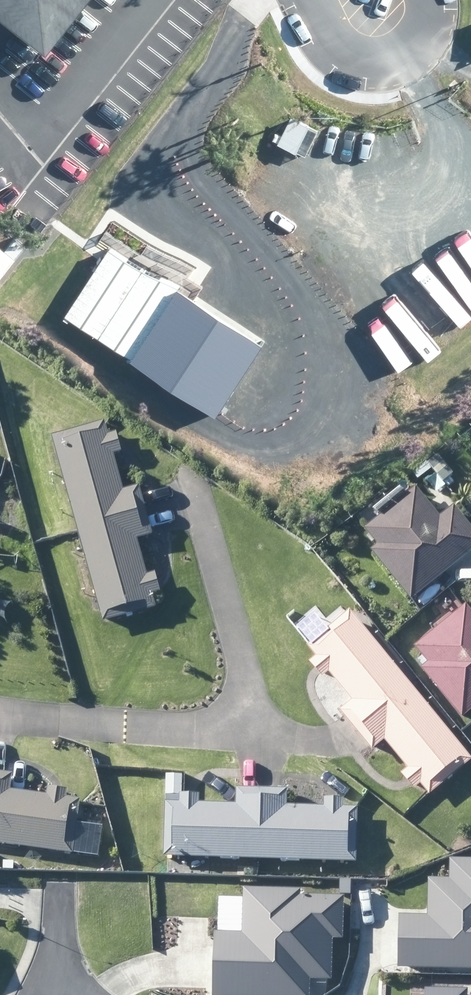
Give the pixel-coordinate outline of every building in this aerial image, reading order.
[(44,49),(82,0),(0,0),(0,15),(44,49)] [(73,531),(142,512),(137,492),(135,487),(120,491),(110,456),(117,454),(115,447),(112,438),(111,434),(103,436),(100,423),(48,437),(73,531)] [(410,472),(418,481),(429,471),(422,462),(410,472)] [(446,509),(436,517),(412,487),(359,531),(372,547),(366,552),(407,602),(410,599),(444,572),(446,570),(470,550),(470,534),(449,507),(446,509)] [(142,512),(73,531),(99,623),(152,608),(148,595),(156,592),(155,588),(154,583),(151,574),(143,576),(133,540),(148,536),(142,512)] [(462,605),(447,617),(434,628),(411,648),(423,664),(417,669),(458,719),(470,708),(470,616),(462,605)] [(351,731),(407,686),(346,610),(302,646),(312,658),(305,663),(310,669),(315,675),(318,679),(325,673),(348,702),(340,708),(335,712),(340,717),(351,731)] [(407,686),(351,731),(367,751),(380,741),(404,770),(397,776),(401,780),(405,785),(409,791),(416,785),(425,795),(468,761),(459,749),(450,740),(407,686)] [(79,850),(86,797),(72,795),(73,787),(63,786),(55,784),(54,792),(16,786),(18,771),(8,769),(0,768),(0,840),(79,850)] [(266,857),(269,787),(242,786),(242,802),(204,801),(205,791),(190,791),(186,791),(186,801),(171,800),(169,854),(266,857)] [(269,787),(266,857),(362,860),(364,805),(350,804),(350,796),(339,796),(331,796),(330,804),(292,803),(292,788),(283,788),(269,787)] [(451,865),(451,883),(428,883),(428,920),(398,920),(398,976),(470,976),(470,865),(451,865)] [(245,901),(217,899),(212,994),(308,994),(308,985),(329,986),(332,939),(340,940),(343,902),(301,899),(301,896),(245,893),(245,901)]
